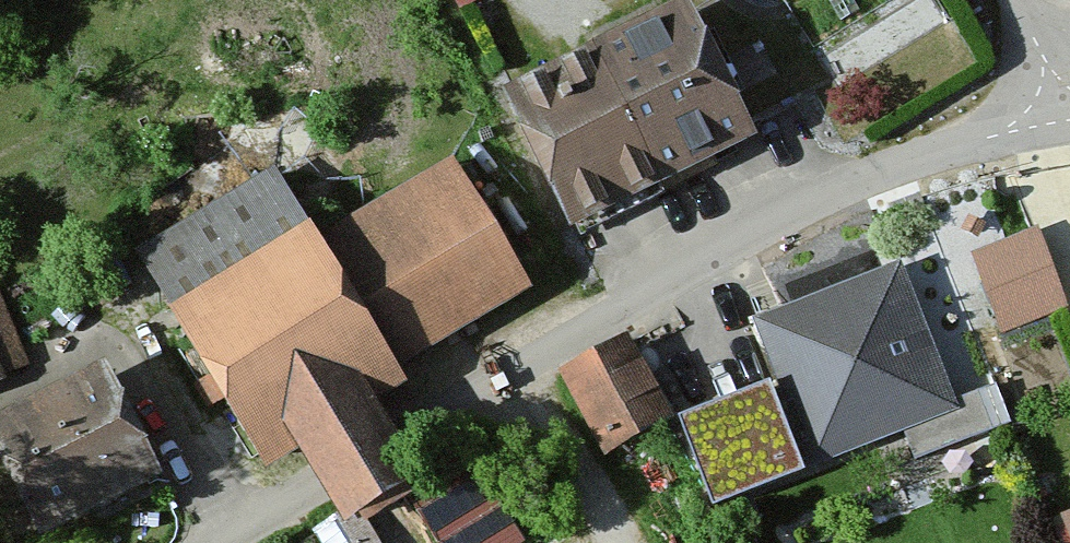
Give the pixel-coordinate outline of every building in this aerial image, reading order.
[(759,154),(692,16),(505,105),(571,244),(759,154)] [(300,461),(315,486),(344,533),(350,542),(359,542),(427,502),(389,440),(374,416),(408,396),(398,381),(531,300),(453,171),(317,254),(272,180),(133,264),(266,481),(300,461)] [(1059,314),(1034,242),(970,264),(994,335),(1059,314)] [(953,424),(897,281),(748,339),(776,409),(716,433),(740,494),(804,469),(809,480),(953,424)] [(0,325),(0,388),(22,379),(0,325)] [(675,442),(625,355),(562,390),(612,478),(675,442)] [(106,382),(0,429),(0,461),(37,542),(41,542),(156,492),(106,382)] [(419,519),(433,542),(522,542),(483,480),(419,519)] [(327,542),(350,542),(344,533),(327,542)]
